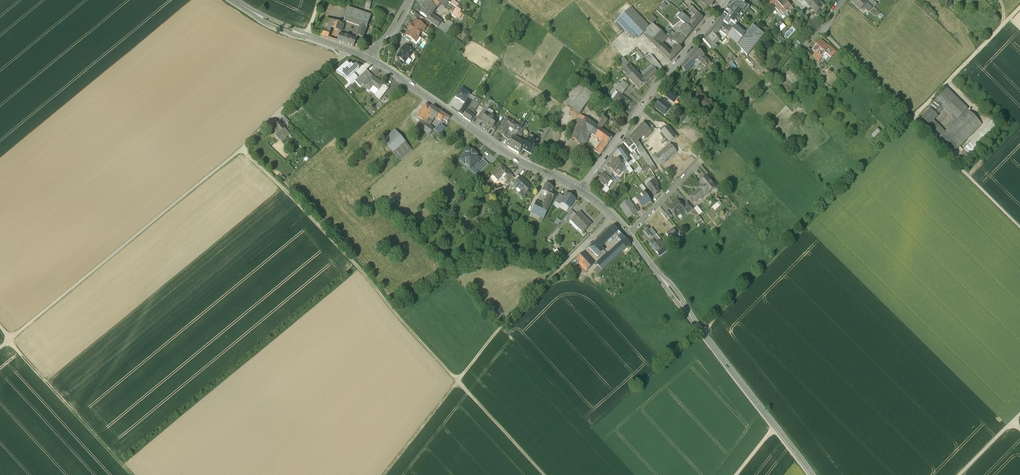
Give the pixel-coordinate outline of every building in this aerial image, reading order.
[(714,0),(700,0),(700,4),(703,4),(707,8),(709,6),(712,6),(712,4),(715,1),(714,0)] [(738,0),(734,0),(724,14),(728,17),(723,23),(728,27),(731,23),(735,26),(749,8),(738,0)] [(766,3),(772,10),(774,8),(781,1),(779,0),(769,0),(766,3)] [(804,1),(810,7),(810,6),(816,12),(816,13),(819,10),(824,5),(820,0),(806,0),(804,1)] [(851,1),(856,5),(856,6),(857,8),(858,8),(860,9),(865,5),(866,4),(862,0),(852,0),(851,1)] [(436,6),(428,1),(420,13),(427,18),(427,19),(430,15),(436,7),(436,6)] [(786,1),(785,2),(782,2),(781,1),(774,8),(778,12),(779,11),(780,11),(783,15),(786,12),(788,12),(788,11),(789,10),(791,7),(786,1)] [(650,27),(631,7),(620,17),(637,35),(639,38),(643,34),(650,27)] [(698,14),(692,7),(690,9),(689,9),(696,17),(698,14)] [(371,16),(348,8),(344,21),(345,21),(361,26),(359,30),(365,32),(371,16)] [(450,18),(454,21),(461,11),(456,8),(450,18)] [(693,21),(691,23),(680,14),(677,18),(677,19),(681,22),(684,25),(692,31),(697,25),(693,21)] [(702,18),(698,14),(696,17),(693,21),(697,25),(702,18)] [(724,14),(714,27),(719,31),(721,27),(730,33),(735,26),(731,23),(728,27),(723,23),(728,17),(724,14)] [(441,22),(430,15),(427,19),(427,18),(426,20),(438,28),(442,23),(441,22)] [(450,18),(446,15),(441,22),(442,23),(445,25),(450,18)] [(654,23),(657,19),(653,15),(649,19),(654,23)] [(637,35),(620,17),(615,22),(632,40),(637,35)] [(343,25),(326,19),(320,35),(337,41),(340,34),(343,25)] [(677,19),(669,25),(668,25),(671,29),(681,22),(677,19)] [(425,27),(416,21),(414,24),(413,23),(412,25),(422,32),(425,27)] [(422,32),(412,25),(409,30),(419,37),(422,32)] [(643,34),(659,51),(663,47),(661,44),(667,38),(665,36),(653,25),(650,27),(643,34)] [(680,31),(678,33),(679,34),(677,36),(672,42),(676,45),(679,47),(692,31),(684,25),(680,31)] [(730,33),(727,36),(737,46),(746,34),(735,26),(730,33)] [(746,34),(737,46),(747,56),(759,41),(764,35),(753,26),(746,34)] [(714,27),(710,32),(703,40),(711,49),(719,40),(715,36),(719,31),(714,27)] [(419,37),(409,30),(407,32),(408,32),(406,35),(407,36),(412,39),(415,42),(419,37)] [(674,34),(670,31),(665,36),(667,38),(672,42),(677,36),(674,34)] [(356,40),(340,34),(337,41),(354,47),(356,40)] [(410,42),(409,41),(406,47),(412,51),(416,46),(410,42)] [(822,44),(820,42),(814,50),(815,51),(814,52),(816,53),(820,57),(821,57),(828,48),(825,46),(826,45),(823,43),(822,44)] [(679,47),(676,45),(673,48),(674,50),(672,53),(676,56),(682,49),(679,47)] [(405,46),(403,50),(402,49),(400,52),(401,53),(398,56),(400,58),(400,59),(405,62),(408,58),(409,59),(411,55),(410,54),(412,51),(406,47),(405,46)] [(671,54),(663,47),(659,51),(670,62),(675,58),(676,56),(672,53),(671,54)] [(636,48),(632,52),(629,54),(633,59),(640,53),(636,48)] [(696,49),(688,58),(693,63),(694,63),(697,60),(699,62),(704,57),(705,56),(696,49)] [(820,57),(816,53),(813,57),(819,62),(822,58),(821,57),(820,57)] [(662,69),(651,55),(646,59),(652,67),(657,73),(662,69)] [(704,57),(699,62),(705,67),(710,62),(704,57)] [(688,58),(681,67),(686,72),(693,63),(688,58)] [(723,61),(715,70),(718,73),(726,65),(723,61)] [(354,73),(359,69),(356,65),(354,66),(352,64),(350,65),(348,62),(344,65),(346,67),(341,71),(345,76),(347,74),(349,77),(350,77),(354,73)] [(710,62),(705,67),(709,70),(713,66),(710,62)] [(636,73),(630,65),(626,68),(632,76),(636,73)] [(651,71),(642,79),(645,83),(657,73),(652,67),(650,69),(651,71)] [(358,78),(355,81),(360,87),(363,84),(364,85),(372,76),(367,70),(358,78)] [(355,81),(358,78),(354,73),(350,77),(349,77),(347,79),(352,84),(355,81)] [(642,79),(636,73),(632,76),(629,78),(638,89),(645,83),(642,79)] [(384,85),(372,76),(364,85),(364,86),(369,90),(372,86),(379,91),(384,85)] [(629,85),(622,81),(619,86),(625,90),(629,85)] [(593,95),(576,83),(562,102),(581,115),(583,116),(589,107),(586,105),(593,95)] [(619,86),(615,83),(613,87),(623,94),(625,90),(619,86)] [(379,91),(372,86),(369,90),(376,95),(375,96),(380,99),(389,87),(387,86),(386,87),(384,85),(379,91)] [(470,95),(461,89),(455,98),(464,103),(468,98),(470,95)] [(967,110),(946,89),(935,101),(956,121),(967,110)] [(672,90),(666,97),(673,102),(679,95),(672,90)] [(696,90),(690,96),(705,110),(711,103),(696,90)] [(630,101),(618,93),(612,101),(624,110),(630,101)] [(464,103),(459,113),(464,116),(467,111),(470,106),(473,101),(468,98),(464,103)] [(668,102),(664,99),(662,101),(669,107),(671,104),(668,102)] [(473,101),(470,106),(474,108),(476,109),(479,105),(473,101)] [(669,107),(662,101),(660,104),(659,103),(655,108),(662,113),(664,111),(666,112),(669,107)] [(938,111),(931,104),(927,108),(930,110),(935,115),(938,111)] [(426,105),(417,118),(418,118),(421,120),(429,125),(432,120),(429,118),(431,115),(428,112),(431,108),(426,105)] [(446,116),(432,106),(431,108),(428,112),(431,115),(429,118),(432,120),(435,117),(441,122),(443,119),(446,116)] [(485,106),(477,118),(481,121),(487,112),(488,112),(489,110),(485,106)] [(930,110),(922,118),(928,125),(929,125),(930,124),(932,122),(934,120),(937,117),(935,115),(930,110)] [(945,132),(943,131),(939,135),(940,135),(955,150),(981,125),(967,110),(956,121),(945,132)] [(470,114),(467,111),(464,116),(463,117),(470,122),(474,117),(470,114)] [(497,119),(488,112),(487,112),(481,121),(491,127),(497,119)] [(581,115),(575,123),(587,131),(589,132),(590,133),(595,137),(601,129),(583,116),(581,115)] [(506,118),(498,132),(504,136),(510,127),(515,131),(518,126),(506,118)] [(607,120),(604,118),(597,126),(601,129),(607,120)] [(429,125),(421,120),(420,121),(417,125),(429,135),(434,130),(429,125)] [(498,120),(492,129),(495,130),(500,122),(498,120)] [(945,132),(934,120),(932,122),(930,124),(929,125),(928,125),(927,126),(938,137),(940,135),(939,135),(943,131),(945,132)] [(288,131),(279,121),(274,126),(272,128),(277,133),(281,137),(288,131)] [(515,136),(514,137),(517,139),(527,123),(524,121),(515,136)] [(643,123),(637,130),(642,136),(645,138),(654,128),(648,122),(645,125),(643,123)] [(587,131),(575,123),(567,135),(572,138),(578,143),(582,146),(588,138),(587,137),(584,135),(587,131)] [(670,143),(677,137),(668,126),(665,129),(662,131),(661,132),(670,143)] [(612,138),(601,129),(595,137),(601,141),(600,142),(601,143),(606,147),(612,138)] [(637,130),(628,138),(634,144),(637,148),(641,144),(637,141),(642,136),(637,130)] [(288,131),(281,137),(283,140),(286,138),(284,136),(289,132),(288,131)] [(405,142),(395,131),(383,141),(393,152),(405,142)] [(281,137),(277,133),(275,135),(282,142),(283,140),(281,137)] [(539,140),(530,134),(524,143),(525,144),(528,138),(537,144),(539,140)] [(517,139),(514,137),(512,141),(511,141),(508,147),(519,154),(522,149),(525,144),(524,143),(517,139)] [(537,144),(528,138),(525,144),(522,149),(531,155),(537,144)] [(634,144),(628,138),(624,143),(632,152),(632,153),(635,151),(634,150),(637,148),(634,144)] [(595,151),(595,152),(599,156),(606,147),(601,143),(595,151)] [(641,144),(637,148),(645,161),(650,159),(641,144)] [(670,144),(655,157),(662,165),(677,152),(670,144)] [(629,156),(621,146),(618,149),(626,162),(627,163),(631,161),(629,156)] [(466,163),(470,167),(478,159),(479,159),(476,156),(477,155),(472,150),(471,151),(468,149),(465,152),(467,154),(460,160),(464,164),(466,163)] [(478,159),(470,167),(478,175),(488,165),(483,159),(481,161),(478,159)] [(614,159),(608,167),(613,171),(615,173),(622,163),(617,159),(616,161),(614,159)] [(622,163),(615,173),(619,175),(625,166),(624,164),(622,163)] [(512,175),(501,165),(492,175),(498,181),(502,177),(506,181),(507,182),(512,176),(512,175)] [(607,177),(603,174),(598,180),(606,186),(610,180),(611,180),(607,177)] [(515,178),(510,183),(513,186),(515,184),(514,184),(520,178),(518,175),(515,178)] [(512,176),(507,182),(506,181),(505,183),(508,186),(510,183),(515,178),(512,176)] [(707,176),(699,183),(701,185),(698,188),(699,189),(690,196),(696,203),(702,197),(702,198),(716,187),(707,176)] [(520,178),(514,184),(515,184),(521,191),(519,194),(522,198),(532,188),(521,177),(520,178)] [(659,186),(655,178),(651,180),(653,182),(657,188),(659,186)] [(653,182),(647,186),(650,190),(652,193),(655,196),(658,194),(657,193),(659,192),(658,189),(657,188),(653,182)] [(554,187),(546,184),(542,191),(548,193),(547,195),(548,195),(548,196),(553,199),(555,194),(551,192),(554,187)] [(636,199),(635,199),(638,203),(642,208),(651,201),(645,193),(636,199)] [(565,197),(559,194),(555,202),(560,205),(561,203),(565,197)] [(575,199),(566,194),(565,197),(561,203),(569,208),(575,199)] [(544,205),(542,209),(547,212),(553,199),(548,196),(544,205)] [(629,200),(625,204),(626,205),(621,208),(628,218),(637,212),(637,211),(631,203),(629,200)] [(715,210),(722,204),(719,200),(712,206),(715,210)] [(636,205),(633,201),(631,203),(637,211),(639,210),(636,205)] [(677,201),(668,208),(676,217),(675,216),(678,213),(679,214),(684,210),(685,210),(682,207),(677,201)] [(693,209),(688,202),(682,207),(685,210),(684,210),(687,214),(693,209)] [(537,207),(534,206),(531,213),(540,217),(544,219),(547,212),(542,209),(537,207)] [(702,213),(697,206),(694,209),(699,215),(702,213)] [(665,213),(663,211),(661,213),(667,220),(669,218),(665,213)] [(574,212),(568,218),(571,221),(577,215),(574,212)] [(577,215),(571,221),(583,232),(591,224),(584,217),(580,212),(577,215)] [(613,225),(598,239),(603,244),(615,234),(618,231),(613,225)] [(649,230),(648,228),(644,231),(649,237),(651,235),(652,237),(654,236),(649,230)] [(674,230),(673,229),(666,234),(671,241),(678,236),(676,234),(679,232),(678,232),(676,228),(674,230)] [(625,239),(618,231),(615,234),(623,241),(625,239)] [(683,236),(679,231),(678,232),(679,232),(676,234),(678,236),(671,241),(674,244),(683,236)] [(598,239),(595,242),(589,248),(592,251),(598,257),(603,250),(600,247),(603,244),(598,239)] [(623,241),(608,255),(613,260),(630,244),(625,239),(623,241)] [(654,242),(652,243),(651,242),(649,243),(660,257),(666,251),(664,249),(666,248),(660,240),(658,242),(658,241),(655,243),(654,242)] [(562,259),(567,255),(559,247),(554,251),(562,259)] [(593,264),(583,253),(577,258),(580,261),(588,269),(593,264)] [(608,255),(597,265),(598,266),(602,270),(613,260),(608,255)] [(588,269),(580,261),(578,263),(586,271),(588,269)] [(598,266),(594,271),(597,274),(602,270),(598,266)]
